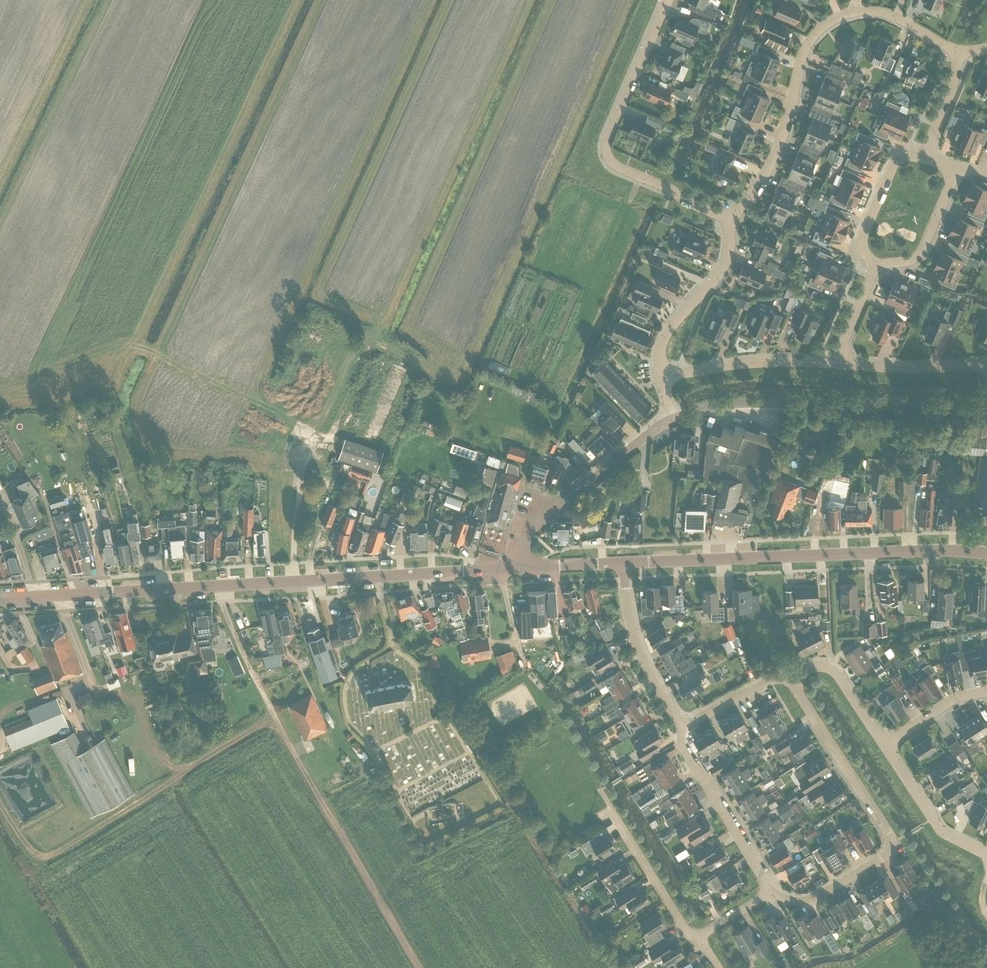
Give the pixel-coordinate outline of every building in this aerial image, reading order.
[(692,2),(697,4),(694,11),(702,14),(705,16),(719,20),(722,14),(705,7),(708,0),(689,0),(692,2)] [(775,15),(795,23),(798,17),(800,18),(802,13),(800,12),(801,10),(786,4),(788,0),(775,0),(780,2),(775,15)] [(935,8),(939,0),(924,0),(923,3),(935,8)] [(693,24),(679,18),(672,33),(684,38),(683,40),(691,43),(692,41),(696,31),(707,34),(710,22),(696,18),(693,24)] [(784,34),(787,29),(766,20),(762,31),(769,34),(766,41),(784,49),(790,37),(784,34)] [(846,44),(845,44),(842,49),(844,50),(841,56),(853,61),(854,60),(858,61),(864,46),(860,45),(861,43),(849,38),(846,44)] [(895,43),(882,38),(874,56),(882,59),(879,66),(890,71),(895,59),(890,57),(895,43)] [(761,52),(756,63),(775,71),(780,60),(770,56),(772,50),(758,44),(756,50),(761,52)] [(666,58),(662,56),(657,68),(663,70),(661,76),(660,78),(662,78),(662,79),(666,81),(666,80),(668,81),(668,79),(669,80),(671,75),(675,77),(681,64),(678,63),(682,53),(670,47),(666,58)] [(913,81),(923,85),(928,74),(923,72),(924,70),(922,66),(920,65),(922,60),(911,55),(909,59),(901,56),(895,69),(904,72),(902,76),(905,77),(903,83),(911,87),(913,81)] [(775,71),(756,63),(751,61),(744,77),(758,83),(760,78),(770,82),(775,71)] [(849,81),(853,73),(833,64),(829,72),(849,81)] [(863,74),(856,71),(852,80),(855,82),(859,83),(863,74)] [(984,71),(976,89),(986,94),(986,72),(984,71)] [(841,86),(843,81),(828,74),(826,80),(824,79),(819,90),(838,98),(843,87),(841,86)] [(665,89),(651,83),(650,84),(648,83),(646,89),(648,90),(645,96),(665,105),(671,92),(676,95),(678,89),(679,88),(668,84),(665,89)] [(746,102),(765,110),(769,99),(760,95),(762,89),(748,83),(743,94),(748,96),(746,102)] [(690,88),(688,92),(696,96),(699,88),(695,86),(690,88)] [(676,95),(687,100),(689,94),(678,89),(676,95)] [(832,112),(838,98),(819,90),(813,104),(815,104),(813,109),(828,116),(830,111),(832,112)] [(902,91),(898,102),(908,106),(910,102),(907,93),(902,91)] [(866,110),(869,102),(863,100),(860,108),(866,110)] [(884,118),(905,127),(909,116),(899,112),(901,106),(888,100),(885,107),(884,107),(883,109),(881,108),(878,115),(884,118)] [(736,105),(731,115),(748,122),(750,117),(760,121),(765,110),(746,102),(743,108),(736,105)] [(828,116),(813,109),(813,110),(817,112),(815,118),(813,117),(808,129),(826,137),(832,125),(830,124),(832,118),(828,116)] [(659,130),(662,123),(647,117),(644,123),(635,119),(629,133),(649,141),(654,128),(659,130)] [(751,141),(754,134),(745,130),(747,125),(730,117),(726,128),(737,133),(732,146),(746,152),(751,140),(751,141)] [(952,143),(963,148),(971,127),(962,123),(964,120),(957,117),(951,130),(956,132),(952,143)] [(876,126),(874,133),(887,139),(889,133),(900,138),(905,127),(884,118),(880,128),(876,126)] [(973,152),(978,142),(983,144),(986,136),(986,130),(982,128),(981,132),(971,127),(963,148),(973,152)] [(821,150),(826,137),(808,129),(803,142),(804,142),(802,148),(817,155),(819,149),(821,150)] [(859,140),(855,149),(876,158),(880,147),(870,143),(872,137),(859,132),(856,138),(859,140)] [(814,160),(817,155),(802,148),(799,153),(798,153),(792,166),(811,174),(816,161),(814,160)] [(861,164),(871,169),(876,158),(855,149),(851,159),(847,157),(845,164),(858,170),(861,164)] [(717,162),(711,176),(732,185),(738,171),(731,168),(735,157),(723,152),(718,162),(717,162)] [(797,188),(799,189),(801,190),(804,185),(806,186),(811,174),(792,166),(787,178),(789,178),(786,184),(782,182),(781,183),(796,189),(797,188)] [(840,186),(860,195),(865,184),(854,180),(857,174),(843,168),(840,175),(844,177),(840,186)] [(982,187),(972,183),(967,194),(986,202),(986,183),(985,182),(982,187)] [(772,201),(790,209),(796,195),(794,194),(796,189),(781,183),(779,187),(778,187),(772,201)] [(845,201),(855,206),(860,195),(840,186),(836,196),(832,194),(831,197),(829,201),(843,207),(845,201)] [(820,192),(817,198),(822,200),(828,203),(829,201),(831,197),(820,192)] [(962,204),(973,209),(971,214),(984,220),(986,214),(986,213),(983,212),(986,203),(986,202),(967,194),(962,204)] [(817,198),(814,206),(825,211),(827,205),(828,203),(822,200),(817,198)] [(786,219),(790,209),(772,201),(767,211),(769,212),(766,218),(781,224),(784,219),(786,219)] [(824,223),(844,232),(849,221),(838,216),(841,211),(827,205),(825,211),(824,212),(828,214),(824,223)] [(664,214),(662,220),(670,224),(673,218),(664,214)] [(967,222),(957,217),(952,228),(973,237),(977,227),(980,229),(983,222),(970,216),(967,222)] [(813,238),(823,242),(827,243),(829,238),(840,242),(844,232),(824,223),(820,232),(816,231),(813,238)] [(805,226),(800,224),(796,232),(802,234),(805,226)] [(952,228),(948,239),(958,243),(956,249),(969,255),(972,248),(969,246),(973,237),(952,228)] [(756,245),(752,255),(764,260),(768,250),(771,251),(777,238),(767,234),(766,235),(758,231),(753,243),(756,245)] [(675,245),(672,252),(685,258),(689,260),(692,254),(700,257),(703,250),(704,251),(706,246),(705,246),(706,244),(682,233),(676,246),(675,245)] [(795,238),(792,245),(795,246),(793,251),(800,254),(805,242),(795,238)] [(942,251),(938,262),(958,271),(962,261),(966,263),(969,256),(955,250),(953,256),(942,251)] [(823,260),(819,270),(839,278),(844,268),(831,262),(833,257),(820,251),(817,258),(823,260)] [(663,260),(651,255),(648,261),(660,266),(663,260)] [(753,267),(744,264),(738,278),(759,288),(766,273),(770,275),(771,273),(774,274),(777,274),(779,270),(773,267),(756,260),(753,267)] [(938,262),(933,273),(943,277),(941,283),(955,289),(958,282),(954,280),(958,271),(938,262)] [(662,270),(656,283),(675,291),(680,278),(662,270)] [(808,284),(822,290),(824,285),(834,289),(839,278),(819,270),(815,279),(811,278),(808,284)] [(785,272),(782,278),(789,281),(792,275),(785,272)] [(920,276),(918,282),(931,287),(934,282),(920,276)] [(895,279),(891,290),(911,298),(916,288),(895,279)] [(657,311),(662,299),(649,293),(650,292),(652,286),(638,280),(633,292),(640,295),(636,304),(643,307),(644,306),(657,311)] [(787,288),(783,296),(791,296),(794,296),(796,291),(787,288)] [(891,290),(886,301),(897,305),(894,310),(908,316),(911,309),(907,308),(911,298),(891,290)] [(950,292),(948,298),(955,301),(958,295),(950,292)] [(791,296),(786,309),(790,311),(793,305),(797,296),(794,296),(791,296)] [(975,304),(986,309),(986,301),(977,297),(975,302),(975,304)] [(747,309),(751,302),(743,298),(739,306),(747,309)] [(790,311),(787,318),(792,320),(798,308),(793,305),(790,311)] [(925,337),(938,343),(941,335),(943,336),(949,321),(957,324),(963,310),(955,307),(952,313),(947,310),(942,320),(932,316),(926,328),(928,329),(925,337)] [(800,327),(796,336),(799,337),(799,338),(804,340),(805,340),(808,341),(812,333),(813,333),(819,321),(810,317),(812,314),(798,308),(792,320),(800,323),(798,327),(800,327)] [(707,334),(720,340),(724,331),(725,331),(728,323),(735,326),(740,315),(727,309),(724,316),(716,312),(710,325),(711,326),(707,334)] [(752,322),(749,330),(762,336),(766,328),(767,329),(769,325),(776,329),(782,316),(767,309),(766,313),(756,309),(751,322),(752,322)] [(978,336),(986,340),(986,315),(986,314),(980,328),(981,329),(978,336)] [(882,341),(884,342),(888,334),(889,334),(891,331),(898,334),(904,321),(890,315),(888,319),(880,316),(874,328),(876,329),(872,337),(875,338),(875,339),(880,341),(882,341)] [(628,342),(636,324),(621,318),(619,322),(617,321),(611,335),(628,342)] [(650,331),(636,324),(628,342),(645,350),(651,336),(648,335),(650,331)] [(602,382),(615,370),(606,360),(593,373),(602,382)] [(615,370),(602,382),(611,392),(624,379),(615,370)] [(620,401),(633,388),(624,379),(611,392),(620,401)] [(515,383),(511,391),(519,395),(523,387),(515,383)] [(642,398),(633,388),(620,401),(629,411),(642,398)] [(525,390),(521,397),(535,404),(539,396),(525,390)] [(651,407),(642,398),(629,411),(638,420),(651,407)] [(603,412),(595,420),(598,424),(616,441),(624,433),(618,427),(623,422),(615,413),(616,412),(606,402),(599,408),(603,412)] [(986,423),(986,414),(970,413),(968,434),(986,436),(986,423)] [(761,486),(780,435),(779,434),(779,436),(747,425),(748,423),(747,423),(745,428),(735,456),(728,454),(722,480),(716,506),(717,506),(713,524),(714,524),(714,522),(721,524),(722,522),(732,524),(733,524),(733,522),(742,524),(741,524),(742,525),(744,521),(750,523),(754,512),(753,512),(758,496),(759,496),(762,486),(761,486)] [(706,442),(703,477),(703,478),(722,480),(728,454),(735,456),(745,428),(735,425),(733,430),(724,426),(721,432),(712,428),(706,442)] [(613,447),(601,434),(588,447),(600,459),(613,447)] [(675,439),(673,452),(680,452),(680,454),(679,454),(688,455),(688,462),(699,463),(700,451),(694,450),(695,436),(696,436),(696,435),(681,434),(681,435),(682,435),(681,439),(675,439)] [(986,454),(986,439),(986,438),(967,437),(965,453),(981,454),(974,503),(975,504),(974,516),(973,517),(986,519),(986,454)] [(352,465),(372,473),(374,473),(375,472),(381,454),(345,440),(338,460),(352,465)] [(573,440),(568,445),(580,458),(585,453),(573,440)] [(557,444),(550,441),(547,450),(553,453),(557,444)] [(510,446),(507,456),(524,461),(526,451),(510,446)] [(563,465),(566,466),(567,464),(569,458),(565,456),(564,458),(557,455),(548,475),(547,479),(545,483),(554,486),(563,465)] [(928,457),(927,471),(936,472),(937,459),(928,457)] [(517,489),(521,476),(519,476),(517,464),(502,460),(498,473),(488,508),(491,508),(487,521),(505,526),(508,517),(509,517),(517,489)] [(110,464),(113,476),(121,474),(117,462),(110,464)] [(548,475),(547,474),(549,467),(548,465),(544,464),(543,465),(543,466),(533,463),(528,480),(543,485),(545,478),(547,479),(548,475)] [(567,464),(566,466),(563,474),(573,485),(588,471),(580,463),(573,470),(567,464)] [(369,483),(372,473),(352,465),(348,476),(369,483)] [(485,487),(478,503),(486,506),(497,470),(485,467),(480,484),(484,485),(485,487)] [(883,473),(875,472),(873,489),(881,490),(883,473)] [(927,473),(926,473),(919,472),(918,483),(925,484),(926,479),(938,480),(938,474),(927,473)] [(840,483),(850,485),(851,479),(841,477),(840,483)] [(612,478),(609,485),(616,487),(619,480),(612,478)] [(813,504),(818,492),(779,478),(771,499),(775,501),(770,513),(783,518),(788,507),(792,508),(797,496),(803,499),(813,504)] [(18,484),(23,496),(12,500),(23,526),(36,521),(40,518),(31,497),(38,492),(29,479),(18,484)] [(961,491),(962,480),(955,479),(954,490),(961,491)] [(899,499),(907,499),(907,481),(899,481),(899,499)] [(415,484),(409,495),(415,499),(421,488),(415,484)] [(456,485),(453,493),(466,497),(469,489),(456,485)] [(476,491),(470,488),(466,498),(472,501),(476,491)] [(932,525),(932,524),(935,489),(928,488),(926,500),(928,500),(927,509),(920,508),(920,509),(919,524),(918,524),(932,525)] [(852,491),(850,501),(857,503),(859,492),(852,491)] [(951,524),(953,499),(945,498),(945,492),(939,491),(938,497),(937,510),(939,510),(938,522),(951,524)] [(632,507),(632,516),(626,516),(626,538),(642,538),(641,525),(641,518),(643,518),(644,509),(645,509),(646,494),(636,493),(635,508),(632,507)] [(717,494),(708,493),(707,507),(716,507),(717,494)] [(64,494),(48,498),(51,508),(66,503),(64,494)] [(459,509),(462,500),(448,495),(444,504),(459,509)] [(844,508),(846,500),(836,497),(832,509),(828,509),(828,512),(824,512),(823,514),(823,517),(824,519),(828,519),(828,527),(840,526),(840,508),(836,509),(837,506),(844,508)] [(254,513),(254,499),(236,499),(236,514),(237,515),(244,515),(243,531),(245,533),(253,533),(254,521),(254,513)] [(858,510),(856,510),(855,524),(872,524),(872,510),(866,510),(867,500),(858,500),(858,510)] [(486,515),(486,511),(485,511),(487,507),(486,506),(478,503),(476,507),(472,517),(466,537),(475,540),(478,539),(484,521),(484,520),(485,518),(486,515)] [(331,526),(338,507),(329,504),(321,522),(331,526)] [(214,505),(214,506),(207,506),(206,519),(215,520),(217,505),(214,505)] [(846,524),(855,524),(856,510),(856,505),(846,505),(846,512),(843,512),(843,518),(846,518),(846,524)] [(78,517),(75,509),(53,514),(57,528),(62,544),(70,569),(70,570),(85,569),(85,568),(78,549),(88,546),(85,538),(92,536),(86,515),(78,517)] [(704,530),(706,509),(684,509),(682,530),(704,530)] [(884,524),(903,524),(902,524),(901,509),(902,509),(884,509),(885,509),(885,524),(884,524)] [(360,524),(364,512),(359,510),(355,522),(360,524)] [(385,511),(380,525),(387,528),(392,513),(385,511)] [(399,517),(395,515),(386,539),(396,543),(408,514),(401,511),(399,517)] [(129,539),(133,560),(133,563),(142,562),(142,561),(139,541),(141,541),(139,520),(138,520),(137,513),(133,514),(134,521),(127,522),(129,539)] [(346,513),(338,531),(335,550),(347,550),(350,533),(351,533),(355,516),(346,513)] [(223,514),(223,523),(223,529),(222,534),(232,535),(233,524),(234,515),(223,514)] [(407,530),(413,517),(409,515),(402,528),(407,530)] [(455,525),(434,518),(430,531),(438,533),(435,540),(448,545),(455,525)] [(463,543),(470,523),(458,519),(451,539),(463,543)] [(609,538),(612,521),(604,520),(601,536),(609,538)] [(364,521),(361,529),(357,527),(354,537),(353,536),(348,550),(363,550),(372,524),(364,521)] [(553,542),(573,541),(573,521),(553,522),(553,542)] [(151,536),(150,524),(142,525),(143,537),(151,536)] [(176,526),(169,526),(169,527),(170,539),(169,539),(171,556),(172,556),(174,558),(178,558),(179,556),(185,555),(184,544),(187,543),(186,538),(186,535),(185,528),(185,525),(176,526)] [(52,526),(36,533),(37,537),(54,532),(52,526)] [(104,527),(105,531),(104,531),(105,538),(107,538),(108,545),(102,546),(105,564),(106,563),(108,565),(111,565),(112,563),(118,562),(114,544),(114,542),(116,541),(114,530),(113,526),(104,527)] [(378,551),(385,531),(372,527),(370,532),(364,550),(378,551)] [(427,548),(427,528),(426,528),(417,528),(409,528),(409,538),(409,548),(427,548)] [(221,559),(222,529),(208,529),(208,560),(221,559)] [(331,552),(336,533),(322,529),(317,548),(331,552)] [(190,539),(190,558),(205,558),(205,539),(201,539),(201,535),(200,535),(199,530),(193,530),(190,538),(190,539)] [(255,541),(254,542),(254,554),(257,554),(257,557),(266,557),(265,530),(254,531),(255,541)] [(133,560),(129,539),(127,531),(122,532),(123,541),(126,540),(126,543),(117,544),(120,562),(121,562),(122,563),(126,563),(127,561),(133,560)] [(224,559),(242,558),(241,537),(223,538),(224,559)] [(145,559),(161,557),(160,543),(152,544),(152,541),(143,541),(145,559)] [(63,565),(58,546),(53,548),(51,543),(40,546),(41,551),(40,551),(45,568),(45,569),(55,568),(55,567),(55,566),(63,565)] [(12,575),(12,574),(11,572),(10,571),(8,564),(0,544),(0,576),(12,575)] [(8,548),(4,549),(11,570),(10,571),(11,572),(16,572),(17,573),(19,573),(20,572),(22,571),(19,561),(20,561),(17,554),(14,545),(8,548)] [(898,603),(898,602),(896,587),(893,587),(892,580),(878,582),(880,601),(890,600),(890,604),(898,603)] [(923,610),(929,610),(929,598),(923,598),(923,580),(909,580),(909,596),(917,596),(917,602),(923,601),(923,610)] [(986,616),(986,597),(984,597),(985,585),(982,585),(982,583),(975,582),(975,584),(971,584),(971,591),(969,590),(968,599),(970,599),(969,607),(978,608),(978,615),(986,616)] [(683,605),(683,599),(675,599),(675,584),(661,585),(662,603),(670,603),(671,611),(683,611),(683,605)] [(841,585),(842,606),(852,606),(852,613),(859,613),(858,599),(857,599),(856,584),(841,585)] [(795,587),(796,605),(803,605),(803,611),(807,611),(806,586),(795,587)] [(807,611),(811,610),(811,604),(818,604),(818,586),(806,586),(807,611)] [(593,612),(601,610),(595,587),(587,589),(588,591),(585,592),(588,606),(591,605),(593,612)] [(653,605),(661,605),(660,587),(647,588),(647,602),(642,602),(642,614),(653,614),(653,605)] [(570,611),(585,606),(581,597),(578,599),(574,589),(564,592),(570,611)] [(743,617),(760,616),(759,595),(752,595),(752,589),(734,590),(734,606),(727,606),(728,620),(735,620),(735,610),(743,610),(743,617)] [(951,607),(953,590),(939,589),(938,606),(939,606),(939,614),(932,613),(931,624),(938,625),(938,623),(945,623),(946,616),(951,616),(951,607)] [(547,609),(557,608),(556,590),(546,591),(547,609)] [(453,607),(455,607),(453,591),(437,593),(439,610),(438,610),(439,611),(447,610),(447,615),(451,615),(455,625),(463,622),(459,611),(456,612),(453,607)] [(548,622),(547,609),(546,591),(527,591),(528,602),(528,607),(518,607),(520,634),(533,634),(533,623),(548,622)] [(712,621),(725,620),(724,606),(718,607),(717,591),(703,591),(704,609),(711,609),(712,621)] [(459,610),(469,607),(465,594),(463,595),(462,592),(455,595),(459,610)] [(485,608),(488,608),(488,601),(486,601),(485,592),(473,594),(475,609),(476,624),(478,624),(487,623),(485,608)] [(421,614),(422,614),(412,595),(392,600),(402,620),(414,616),(415,620),(422,618),(421,614)] [(428,629),(437,624),(428,607),(422,610),(428,621),(425,623),(428,629)] [(211,608),(192,611),(195,631),(196,631),(197,646),(198,646),(198,647),(197,647),(201,659),(204,659),(213,658),(212,652),(209,649),(208,647),(210,646),(209,642),(209,640),(211,636),(214,633),(218,632),(217,621),(213,621),(211,608)] [(275,654),(285,652),(280,632),(278,633),(274,608),(261,611),(266,636),(274,634),(275,641),(273,642),(275,654)] [(287,631),(294,630),(290,612),(288,611),(288,610),(284,611),(282,613),(281,614),(281,613),(277,615),(283,642),(289,640),(287,631)] [(131,632),(126,612),(114,613),(116,620),(113,621),(121,650),(133,647),(129,633),(131,632)] [(343,637),(351,635),(352,636),(356,635),(357,633),(358,633),(353,614),(352,615),(351,614),(347,615),(346,616),(339,618),(340,622),(337,623),(340,632),(329,634),(333,647),(345,644),(343,637)] [(569,627),(575,625),(571,615),(565,617),(569,627)] [(600,627),(606,624),(602,615),(596,618),(600,627)] [(666,627),(675,622),(671,615),(662,620),(666,627)] [(99,616),(91,619),(98,637),(103,634),(106,646),(115,643),(111,631),(106,633),(99,616)] [(16,619),(7,625),(15,637),(11,639),(10,642),(13,646),(16,647),(22,643),(25,647),(21,650),(28,662),(35,657),(27,646),(31,644),(28,639),(29,638),(16,619)] [(101,652),(96,637),(98,637),(91,619),(83,622),(89,637),(86,638),(92,655),(101,652)] [(800,619),(794,622),(798,629),(803,626),(800,619)] [(75,675),(84,673),(67,630),(64,631),(60,621),(47,626),(44,624),(42,626),(40,628),(39,628),(45,644),(41,645),(52,672),(32,680),(38,694),(58,686),(56,680),(75,674),(75,675)] [(878,636),(887,635),(885,621),(877,622),(878,636)] [(875,622),(863,623),(864,636),(876,636),(875,622)] [(596,638),(601,635),(595,623),(590,626),(596,638)] [(729,639),(736,636),(731,623),(723,627),(727,635),(729,639)] [(478,624),(476,624),(475,624),(468,625),(470,636),(481,635),(480,627),(479,627),(478,624)] [(605,641),(615,636),(609,625),(600,630),(605,641)] [(341,674),(333,647),(329,634),(329,635),(328,633),(327,633),(329,638),(325,639),(323,635),(322,635),(319,626),(308,630),(311,639),(310,639),(312,644),(311,644),(323,680),(341,674)] [(457,629),(461,641),(469,638),(465,626),(457,629)] [(815,650),(826,645),(818,628),(811,631),(808,626),(805,628),(815,650)] [(655,647),(670,638),(663,627),(648,636),(655,647)] [(805,655),(815,650),(805,628),(801,630),(804,635),(797,638),(805,655)] [(569,633),(562,635),(567,649),(569,655),(576,652),(574,647),(569,633)] [(164,658),(195,652),(192,638),(177,641),(176,636),(158,640),(157,639),(153,640),(152,641),(150,642),(152,650),(151,651),(151,652),(153,653),(155,662),(154,663),(155,668),(158,670),(165,668),(167,665),(166,661),(165,660),(164,658)] [(666,665),(682,655),(679,650),(685,646),(679,637),(669,643),(672,648),(660,655),(666,665)] [(478,650),(488,648),(487,640),(462,644),(463,650),(477,648),(478,650)] [(860,645),(845,655),(851,664),(871,651),(869,648),(864,651),(860,645)] [(576,664),(586,657),(596,674),(615,662),(609,651),(600,656),(597,651),(596,651),(594,648),(571,656),(576,664)] [(963,649),(952,652),(954,660),(945,662),(949,682),(963,680),(961,668),(966,667),(963,652),(964,652),(963,649)] [(966,667),(972,666),(975,677),(986,675),(986,670),(984,654),(976,656),(975,650),(964,652),(963,652),(966,667)] [(512,651),(496,655),(502,670),(518,665),(516,660),(516,658),(512,651)] [(871,651),(851,664),(858,674),(873,664),(869,657),(874,654),(871,651)] [(266,667),(282,664),(280,653),(264,656),(266,667)] [(237,655),(228,659),(235,676),(244,672),(237,655)] [(676,658),(666,665),(672,674),(676,671),(679,675),(696,665),(691,656),(686,660),(682,655),(676,658)] [(193,663),(197,676),(209,672),(204,659),(193,663)] [(925,673),(916,678),(928,697),(939,690),(930,675),(934,672),(929,663),(922,668),(925,673)] [(124,665),(119,667),(121,675),(127,673),(124,665)] [(699,680),(707,675),(701,665),(687,674),(691,680),(679,687),(687,699),(704,688),(699,680)] [(606,684),(609,689),(626,679),(620,670),(604,680),(597,684),(599,688),(606,684)] [(899,689),(906,685),(897,673),(891,677),(899,689)] [(626,679),(609,689),(613,694),(603,699),(606,703),(602,706),(605,710),(620,702),(617,697),(631,689),(626,679)] [(586,692),(596,686),(593,681),(583,687),(586,692)] [(916,705),(927,698),(917,682),(906,690),(916,705)] [(414,697),(413,697),(412,687),(413,686),(412,685),(411,686),(402,684),(402,683),(401,683),(401,684),(391,686),(391,685),(389,685),(390,686),(380,688),(380,687),(379,687),(379,688),(370,690),(369,689),(368,689),(368,690),(367,691),(371,710),(372,710),(373,711),(374,710),(383,707),(383,708),(385,708),(384,707),(394,705),(394,706),(395,706),(395,705),(405,703),(406,706),(406,703),(413,698),(414,699),(414,697)] [(892,700),(884,705),(893,720),(905,712),(897,699),(903,695),(894,683),(885,689),(892,700)] [(305,740),(329,728),(312,694),(288,705),(305,740)] [(12,749),(69,726),(57,697),(45,702),(46,703),(29,710),(32,718),(4,729),(12,749)] [(610,719),(618,714),(623,711),(626,716),(642,707),(637,697),(622,706),(620,702),(605,710),(610,719)] [(875,700),(870,703),(874,709),(879,705),(875,700)] [(621,719),(624,724),(627,729),(618,733),(622,739),(635,731),(634,729),(643,724),(641,720),(648,716),(642,707),(626,716),(621,719)] [(759,731),(780,718),(775,709),(759,718),(763,724),(757,727),(759,731)] [(729,718),(742,739),(746,737),(742,731),(748,727),(739,712),(729,718)] [(979,714),(969,721),(980,737),(985,734),(986,736),(986,726),(979,714)] [(753,728),(758,724),(753,715),(747,718),(753,728)] [(735,735),(738,741),(742,739),(729,718),(720,723),(729,739),(735,735)] [(780,718),(759,731),(761,735),(767,731),(771,737),(786,727),(780,718)] [(980,737),(969,721),(959,727),(968,739),(963,743),(971,755),(980,749),(975,741),(980,737)] [(642,760),(660,750),(656,745),(663,741),(655,728),(638,738),(646,749),(639,754),(642,760)] [(712,728),(703,733),(716,755),(720,753),(716,747),(722,743),(712,728)] [(134,793),(105,738),(79,752),(69,733),(50,743),(90,816),(134,793)] [(716,755),(703,733),(694,739),(703,754),(709,751),(712,757),(716,755)] [(792,743),(788,737),(776,746),(783,757),(788,754),(792,761),(793,761),(794,762),(795,762),(796,762),(797,762),(804,758),(801,754),(815,746),(807,733),(792,743)] [(757,749),(763,746),(757,735),(751,739),(757,749)] [(936,747),(930,737),(913,748),(920,758),(936,747)] [(478,747),(473,740),(467,744),(472,751),(478,747)] [(955,756),(964,750),(958,740),(949,746),(955,756)] [(803,782),(800,784),(806,792),(824,780),(821,775),(830,769),(821,756),(808,765),(806,761),(795,768),(803,782)] [(941,774),(933,780),(940,791),(959,778),(955,771),(962,767),(956,757),(944,765),(937,769),(941,774)] [(618,766),(623,774),(636,766),(632,758),(618,766)] [(658,777),(674,768),(668,758),(654,767),(651,762),(636,771),(642,780),(655,773),(658,777)] [(725,769),(721,763),(710,769),(713,775),(725,769)] [(727,785),(750,771),(747,768),(741,772),(737,766),(722,775),(727,785)] [(657,791),(680,777),(674,768),(658,777),(658,778),(651,782),(657,791)] [(750,771),(727,785),(733,794),(748,784),(745,779),(752,775),(750,771)] [(967,797),(979,790),(973,781),(961,788),(957,781),(942,791),(949,802),(964,792),(967,797)] [(844,791),(838,782),(822,792),(819,787),(808,794),(814,804),(825,797),(831,806),(848,796),(845,793),(846,792),(845,790),(844,791)] [(675,807),(692,797),(686,787),(671,796),(669,792),(657,799),(662,808),(665,806),(668,811),(675,807)] [(637,791),(631,794),(634,800),(640,796),(637,791)] [(743,810),(765,796),(763,793),(756,797),(753,791),(737,801),(743,810)] [(654,792),(643,798),(638,802),(641,808),(658,798),(654,792)] [(765,796),(743,810),(749,819),(764,810),(760,804),(767,800),(765,796)] [(692,797),(675,807),(678,812),(666,819),(671,829),(684,821),(681,816),(697,806),(692,797)] [(963,806),(975,812),(970,821),(982,827),(985,822),(986,823),(986,806),(980,803),(979,803),(972,799),(963,805),(963,806)] [(775,801),(768,805),(771,810),(778,805),(775,801)] [(791,805),(796,814),(802,810),(797,801),(791,805)] [(788,802),(779,807),(785,818),(794,813),(789,805),(788,802)] [(759,835),(781,822),(779,818),(772,823),(768,817),(753,826),(759,835)] [(694,845),(713,833),(706,822),(694,829),(691,824),(678,832),(684,843),(691,839),(694,845)] [(781,822),(759,835),(764,845),(780,835),(776,830),(783,826),(781,822)] [(862,851),(873,844),(864,829),(857,833),(852,825),(843,831),(849,842),(854,839),(862,851)] [(829,847),(840,865),(848,859),(841,848),(846,845),(839,833),(830,838),(834,844),(829,847)] [(601,857),(617,847),(609,835),(596,842),(593,837),(581,845),(587,854),(595,848),(597,850),(593,853),(596,858),(600,855),(601,857)] [(779,842),(782,847),(770,855),(777,866),(792,857),(788,850),(795,846),(790,836),(779,842)] [(840,865),(829,847),(824,850),(821,846),(812,851),(819,862),(824,859),(831,870),(840,865)] [(712,870),(729,860),(721,847),(709,854),(705,849),(694,856),(698,863),(704,859),(712,870)] [(811,861),(815,858),(812,853),(798,862),(801,867),(788,875),(795,886),(810,877),(806,870),(814,866),(811,861)] [(910,879),(917,874),(908,859),(896,866),(903,876),(897,880),(904,891),(914,885),(910,879)] [(623,884),(635,876),(633,873),(634,873),(633,871),(632,871),(626,862),(613,870),(610,865),(599,872),(605,882),(605,881),(616,893),(625,887),(623,884)] [(723,885),(727,891),(732,895),(736,889),(737,888),(738,888),(736,886),(743,882),(737,871),(725,879),(721,873),(710,880),(713,886),(716,890),(723,885)] [(882,879),(873,884),(882,899),(891,894),(893,897),(898,894),(887,874),(881,878),(882,879)] [(700,897),(711,891),(706,882),(695,888),(700,897)] [(874,904),(882,899),(873,884),(864,889),(864,888),(858,892),(874,917),(880,914),(874,904)] [(633,911),(650,900),(643,889),(630,897),(627,891),(616,898),(622,907),(628,904),(633,911)] [(905,893),(903,895),(908,902),(912,900),(908,895),(907,896),(905,893)] [(836,905),(841,912),(843,910),(847,916),(848,918),(855,914),(857,918),(867,912),(860,902),(855,905),(850,897),(839,903),(839,904),(836,905)] [(603,915),(615,907),(611,900),(599,908),(603,915)] [(841,912),(836,905),(836,903),(824,910),(829,918),(824,921),(830,932),(840,926),(837,922),(845,918),(844,918),(847,916),(843,910),(841,912)] [(658,929),(665,924),(658,913),(642,924),(647,933),(644,935),(651,946),(664,937),(658,929)] [(808,913),(795,921),(808,941),(816,935),(826,930),(820,920),(818,921),(816,917),(812,919),(808,913)] [(794,934),(793,932),(787,921),(782,925),(776,916),(765,924),(773,938),(772,940),(775,945),(777,945),(786,941),(787,938),(794,934)] [(759,956),(770,950),(763,939),(757,942),(747,926),(734,934),(745,952),(754,948),(759,956)] [(830,932),(823,936),(828,944),(835,940),(830,932)] [(806,951),(800,941),(792,946),(798,956),(806,951)] [(661,953),(663,957),(668,965),(684,954),(676,942),(665,949),(661,944),(649,951),(653,958),(661,953)] [(637,967),(647,960),(644,955),(633,962),(637,967)]
